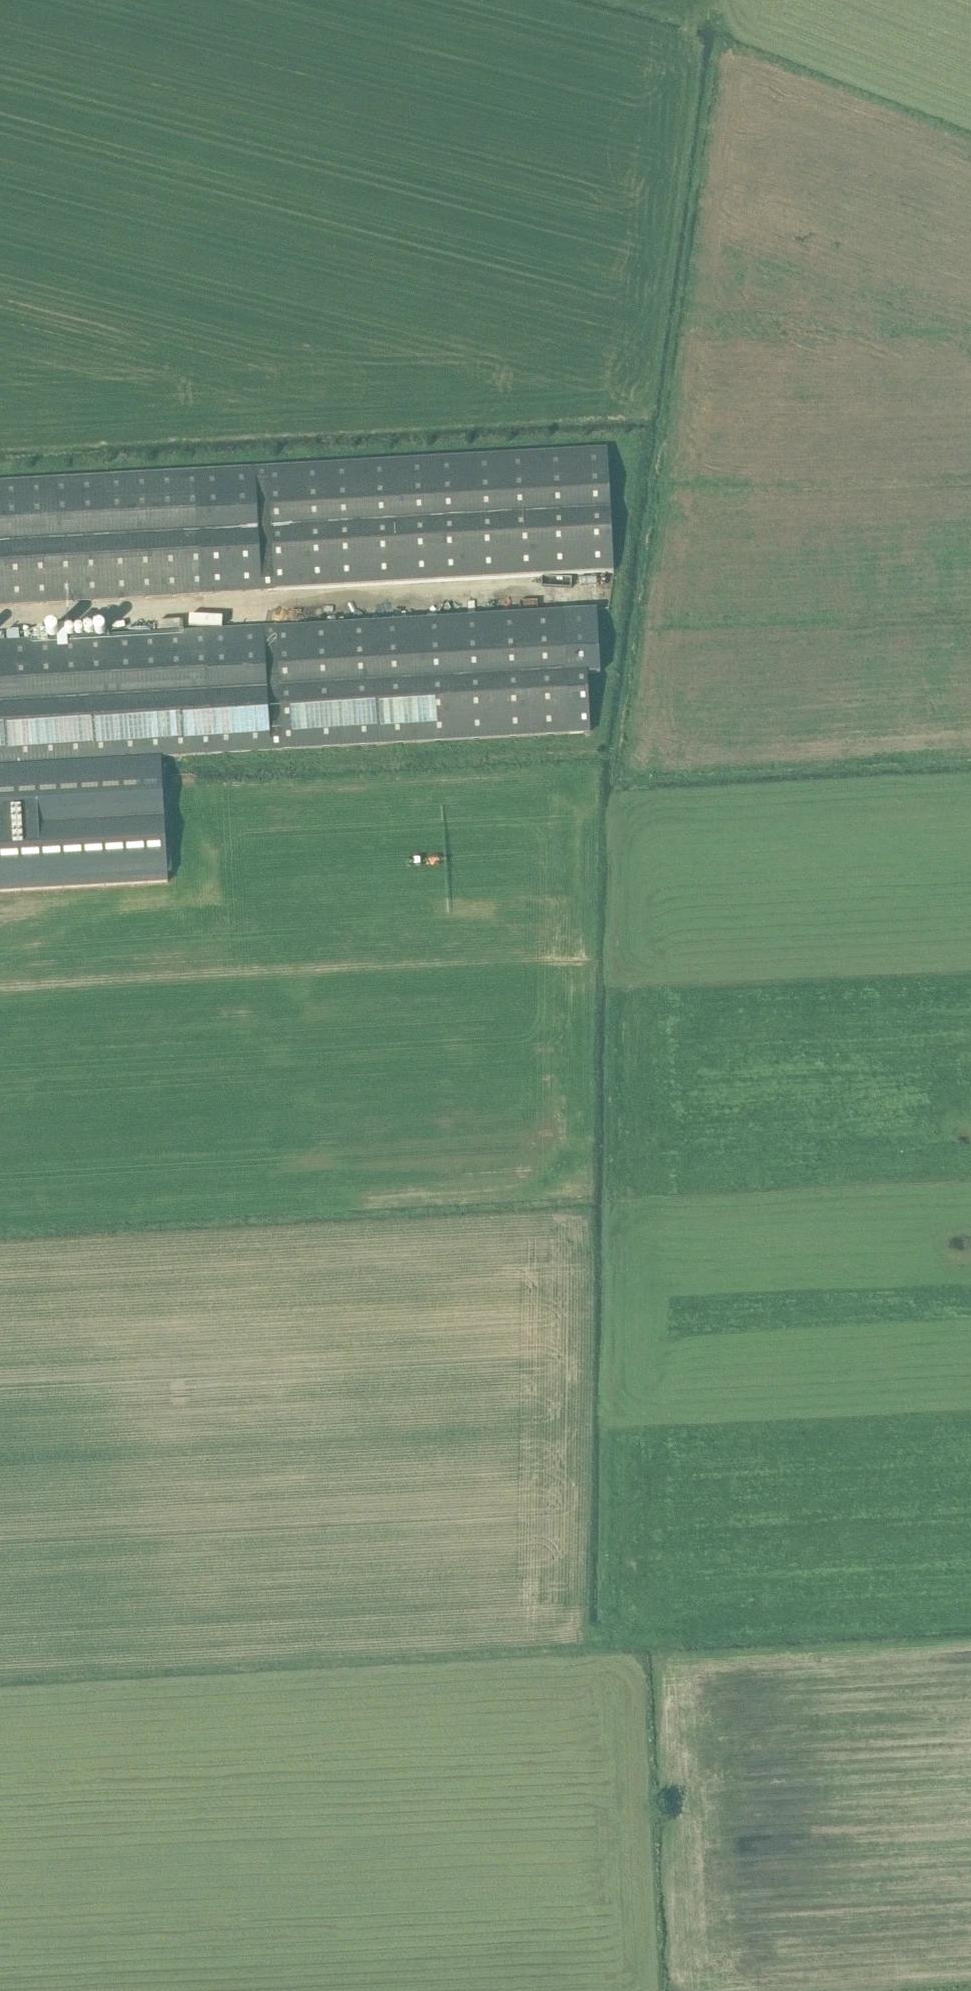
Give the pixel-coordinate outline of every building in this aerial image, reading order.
[(565,574),(614,572),(607,448),(258,468),(0,482),(0,606),(565,574)] [(274,751),(574,735),(593,734),(590,675),(604,674),(600,610),(567,612),(0,642),(0,766),(274,751)] [(0,768),(0,891),(168,882),(161,758),(0,768)]
